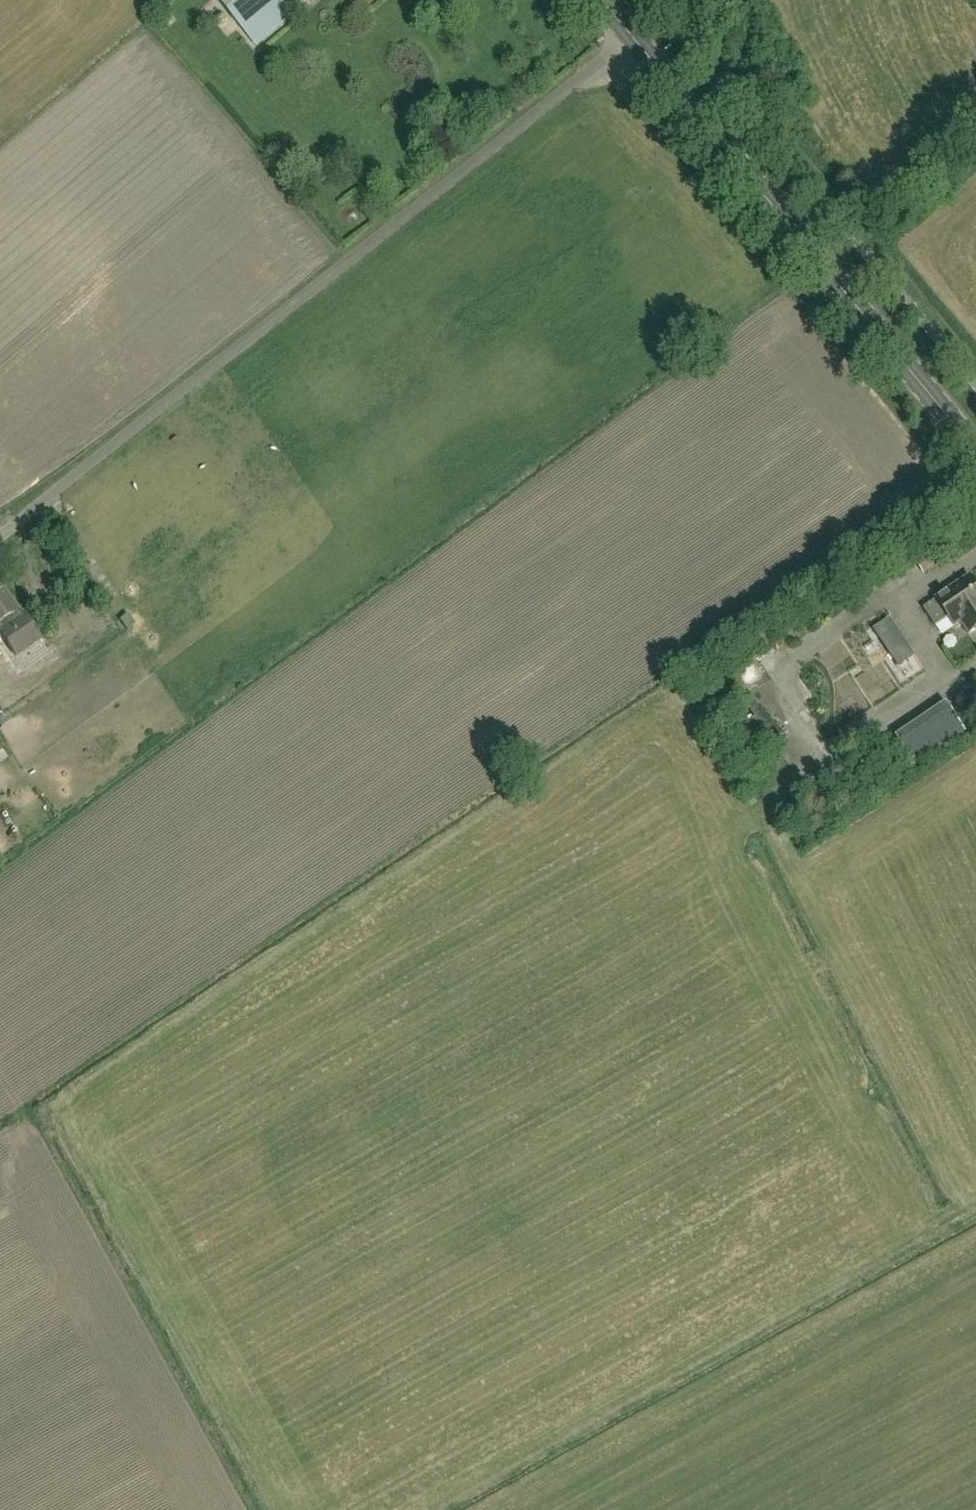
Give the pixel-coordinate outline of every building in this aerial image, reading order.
[(293,15),(280,0),(218,0),(256,46),(293,15)] [(975,630),(975,586),(970,577),(936,599),(937,601),(924,610),(936,628),(949,619),(954,627),(961,623),(969,634),(975,630)] [(8,646),(17,658),(42,641),(33,629),(23,614),(19,616),(0,588),(0,638),(2,637),(8,646)]
